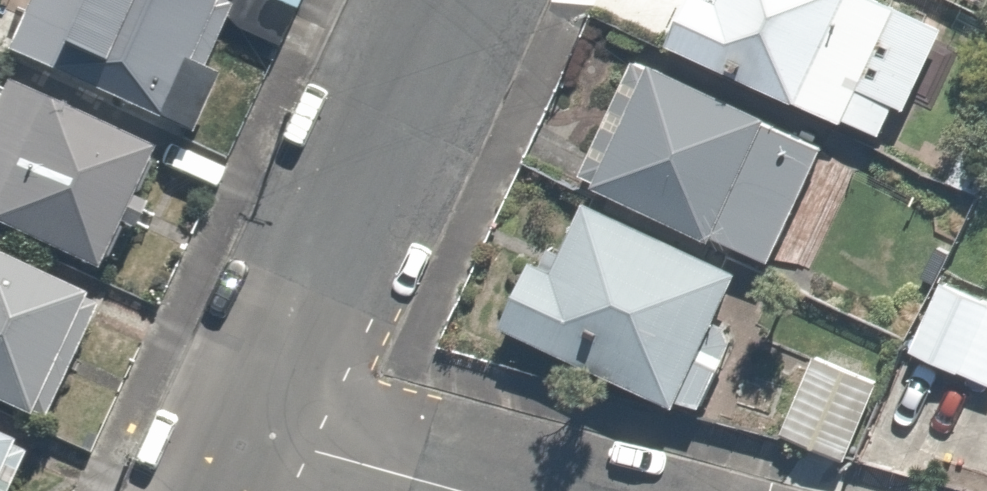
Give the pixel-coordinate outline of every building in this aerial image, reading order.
[(0,21),(0,43),(175,128),(205,66),(186,56),(213,0),(10,0),(0,21)] [(204,38),(261,64),(290,0),(221,0),(204,38)] [(658,32),(880,133),(894,102),(924,116),(951,56),(924,44),(936,17),(898,0),(672,0),(658,32)] [(604,102),(572,171),(654,208),(766,258),(819,139),(757,111),(761,103),(649,52),(630,44),(604,102)] [(0,75),(0,226),(94,263),(146,134),(0,75)] [(546,258),(521,247),(493,311),(694,401),(717,350),(696,340),(731,261),(647,224),(575,191),(546,258)] [(25,413),(84,285),(0,247),(0,401),(25,413)] [(986,386),(986,301),(926,273),(894,344),(986,386)] [(876,384),(800,350),(763,432),(839,467),(876,384)] [(46,444),(0,423),(0,490),(25,490),(46,444)]
